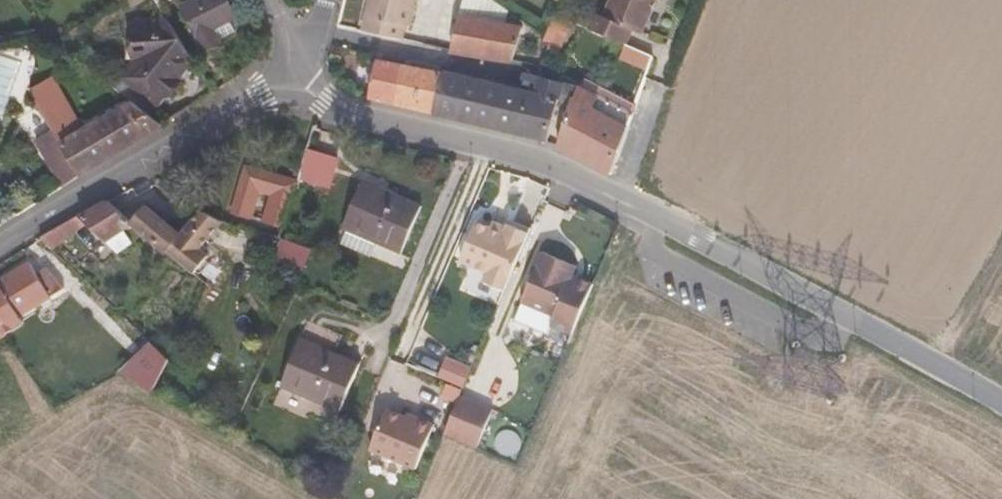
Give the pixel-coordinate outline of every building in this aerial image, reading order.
[(130,2),(137,12),(156,0),(133,0),(130,2)] [(178,0),(159,0),(166,9),(178,1),(178,0)] [(221,46),(216,37),(235,25),(238,23),(224,0),(213,0),(183,17),(207,56),(221,46)] [(370,31),(407,42),(411,28),(416,29),(423,0),(378,0),(370,31)] [(628,45),(634,30),(644,34),(658,0),(616,0),(609,18),(596,14),(591,28),(628,45)] [(185,63),(196,56),(173,22),(163,28),(138,29),(141,58),(127,75),(163,101),(170,93),(173,94),(186,78),(175,68),(183,60),(185,63)] [(216,37),(221,46),(240,34),(235,25),(216,37)] [(496,63),(518,67),(525,27),(462,26),(455,57),(496,63)] [(379,88),(376,99),(438,115),(448,81),(385,67),(384,73),(376,74),(373,84),(379,88)] [(140,105),(153,113),(163,101),(127,75),(118,87),(140,105)] [(539,99),(545,82),(534,77),(531,85),(529,84),(527,91),(536,94),(534,100),(539,99)] [(578,98),(597,110),(605,88),(583,78),(581,83),(578,98)] [(523,136),(550,143),(562,101),(567,82),(546,79),(545,82),(539,99),(534,100),(532,100),(523,136)] [(438,115),(478,125),(489,90),(448,81),(438,115)] [(562,101),(575,106),(578,98),(581,83),(567,82),(562,101)] [(625,97),(605,88),(597,110),(611,118),(633,130),(642,105),(625,97)] [(478,125),(523,136),(532,100),(517,97),(504,93),(489,90),(478,125)] [(65,188),(168,126),(153,113),(140,105),(83,137),(59,97),(42,107),(57,133),(41,144),(65,188)] [(563,147),(617,175),(633,130),(611,118),(597,110),(578,98),(575,106),(563,147)] [(337,155),(309,146),(302,175),(329,184),(337,155)] [(272,220),(288,225),(300,181),(251,163),(237,209),(251,214),(260,182),(282,189),(272,220)] [(354,223),(380,234),(410,245),(427,199),(368,175),(350,221),(354,223)] [(111,200),(47,238),(59,250),(95,227),(108,240),(124,230),(135,223),(134,221),(111,200)] [(135,223),(170,252),(171,251),(192,269),(209,250),(201,241),(224,216),(202,209),(178,234),(150,208),(134,221),(135,223)] [(373,251),(380,234),(354,223),(347,239),(373,251)] [(133,245),(124,230),(108,240),(118,255),(133,245)] [(509,239),(490,232),(486,242),(505,248),(509,239)] [(504,306),(528,244),(510,237),(509,239),(505,248),(486,242),(477,238),(461,278),(490,289),(486,299),(504,306)] [(277,273),(301,282),(315,253),(288,244),(277,273)] [(25,315),(63,291),(55,278),(45,283),(31,263),(0,282),(0,325),(7,335),(29,321),(25,315)] [(572,342),(592,292),(570,283),(574,274),(545,263),(526,314),(559,326),(555,336),(572,342)] [(559,326),(526,314),(519,332),(552,345),(555,336),(559,326)] [(343,411),(365,365),(307,338),(286,385),(343,411)] [(142,382),(155,390),(171,360),(155,345),(122,370),(142,382)] [(448,355),(439,375),(466,386),(474,365),(448,355)] [(507,401),(473,387),(458,425),(490,439),(507,401)] [(365,422),(378,426),(388,401),(375,396),(365,422)] [(448,416),(432,409),(430,413),(419,409),(400,402),(384,441),(431,461),(448,416)] [(430,413),(432,409),(420,404),(419,409),(430,413)]
